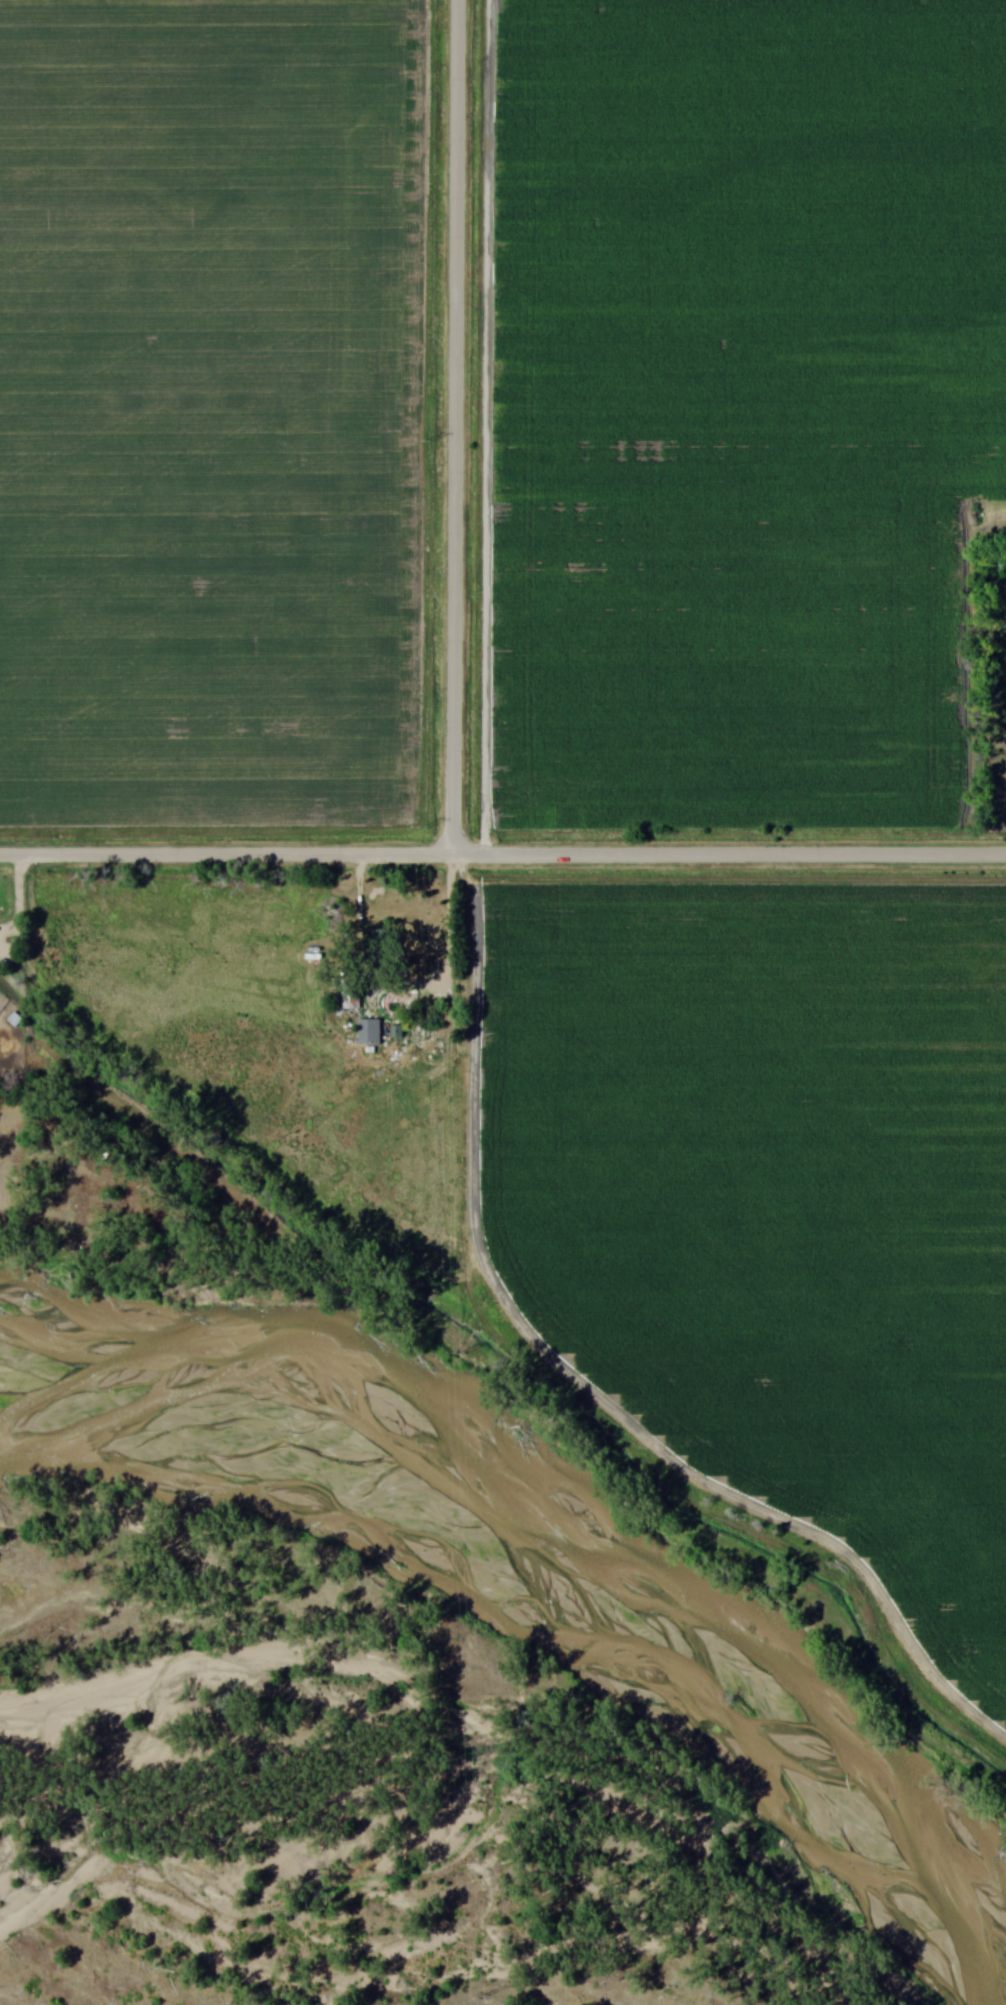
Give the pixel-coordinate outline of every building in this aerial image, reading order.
[(360,1008),(360,981),(342,981),(342,1008),(360,1008)] [(360,1016),(360,1042),(384,1042),(384,1015),(360,1016)]
